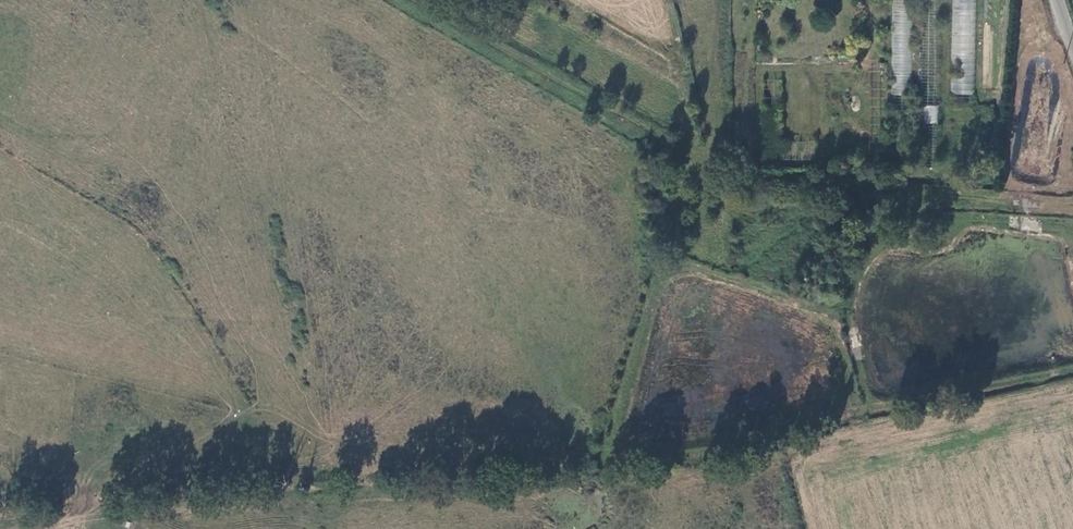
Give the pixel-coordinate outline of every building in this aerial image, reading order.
[(891,41),(904,41),(902,72),(907,72),(911,0),(893,0),(891,41)] [(952,77),(951,77),(951,94),(973,94),(975,0),(954,0),(952,77)] [(937,123),(938,106),(925,106),(924,123),(937,123)]
